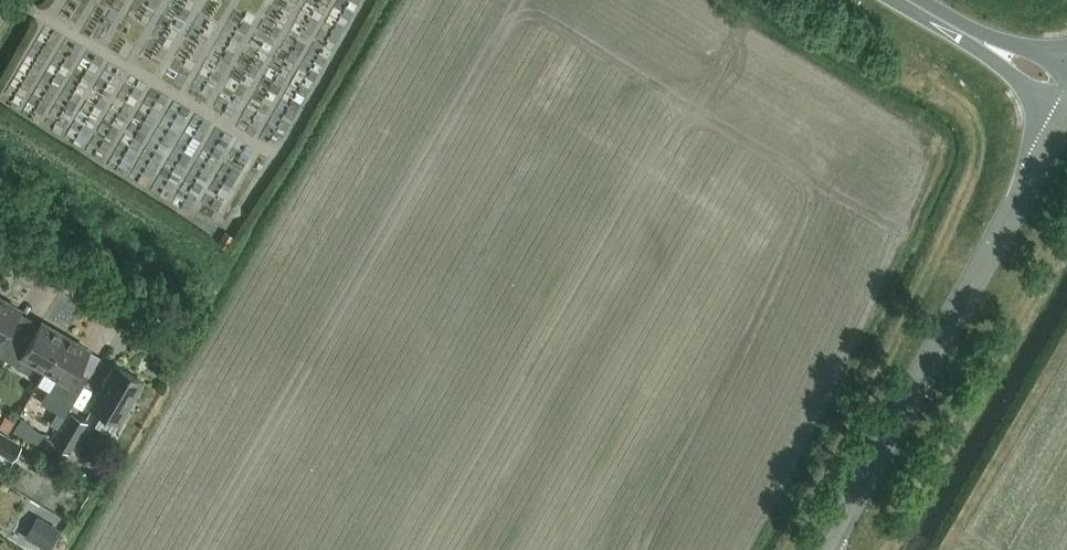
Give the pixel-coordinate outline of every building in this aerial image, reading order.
[(0,297),(0,356),(5,359),(19,335),(9,329),(20,309),(0,297)] [(30,341),(19,335),(5,359),(27,372),(32,362),(45,370),(65,335),(41,322),(30,341)] [(65,335),(45,370),(55,376),(40,401),(65,416),(89,376),(78,369),(89,349),(65,335)] [(112,436),(144,381),(115,365),(91,407),(102,413),(95,426),(112,436)] [(54,443),(70,452),(87,422),(71,413),(54,443)] [(13,459),(21,445),(0,432),(0,451),(13,459)] [(48,549),(59,530),(41,519),(30,538),(48,549)]
